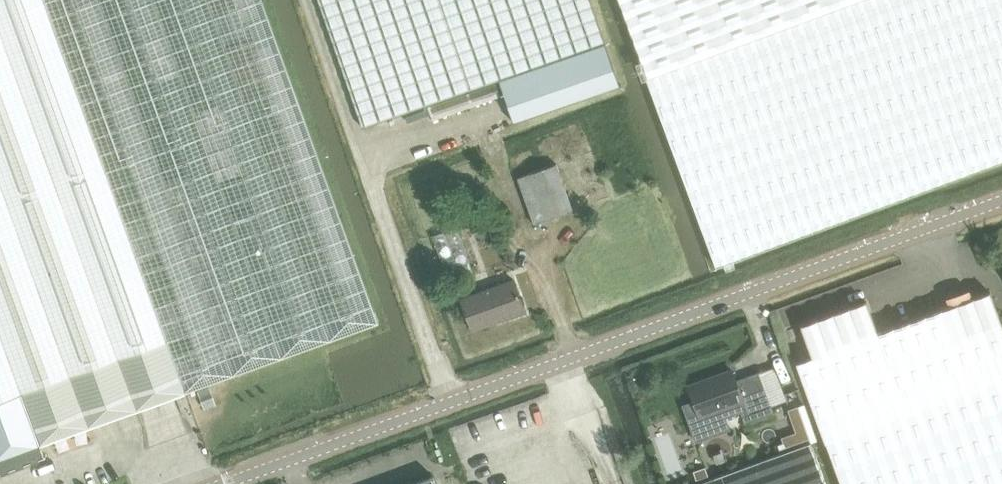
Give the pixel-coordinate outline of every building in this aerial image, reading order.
[(41,443),(379,322),(263,0),(0,0),(0,472),(47,455),(46,453),(45,454),(41,443)] [(338,55),(363,128),(500,80),(515,121),(620,84),(604,37),(591,0),(319,0),(338,55)] [(650,76),(648,76),(716,265),(1001,160),(1001,0),(621,0),(650,76)] [(496,82),(470,92),(473,101),(491,95),(493,100),(501,97),(499,92),(500,92),(496,82)] [(545,168),(518,178),(535,225),(574,211),(574,210),(557,164),(545,168)] [(475,272),(458,226),(433,236),(449,281),(475,272)] [(514,280),(462,298),(473,330),(525,312),(514,280)] [(827,442),(1001,378),(1001,323),(991,292),(878,333),(867,301),(801,325),(813,357),(797,363),(826,443),(827,442)] [(746,424),(774,414),(759,372),(736,381),(732,370),(689,385),(706,433),(729,424),(726,418),(741,412),(746,424)] [(827,442),(842,483),(1001,483),(1001,378),(827,442)] [(789,409),(797,431),(782,437),(786,446),(800,441),(810,438),(811,442),(818,440),(805,403),(799,405),(789,409)] [(811,443),(697,483),(826,483),(811,443)] [(434,475),(415,482),(414,480),(404,483),(438,483),(434,475)]
